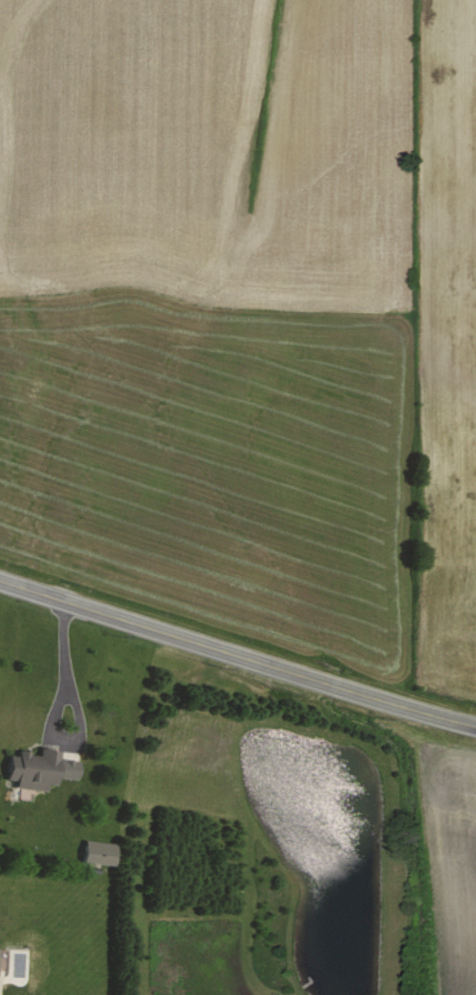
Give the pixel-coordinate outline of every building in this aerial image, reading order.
[(48,791),(49,784),(58,785),(59,777),(79,780),(81,762),(61,759),(62,751),(43,748),(42,754),(20,751),(19,756),(11,755),(8,779),(18,781),(17,788),(48,791)] [(119,845),(87,840),(84,862),(115,867),(119,845)]
